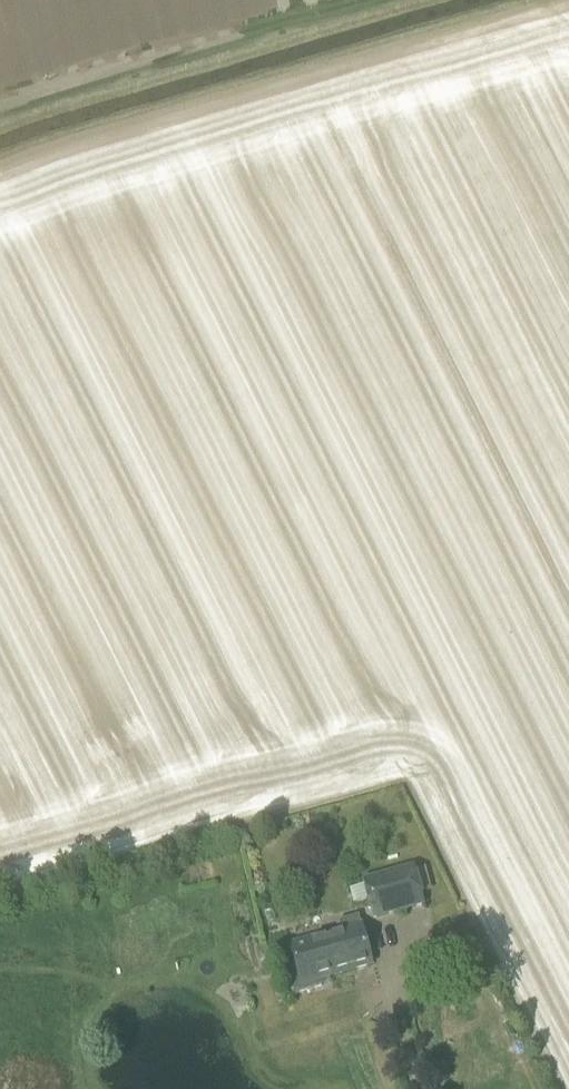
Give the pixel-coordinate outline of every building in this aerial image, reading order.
[(363,880),(373,919),(425,904),(414,866),(363,880)] [(321,986),(319,978),(372,964),(366,942),(360,922),(358,917),(336,924),(339,931),(312,940),(290,946),(295,964),(288,966),(295,993),(321,986)]
